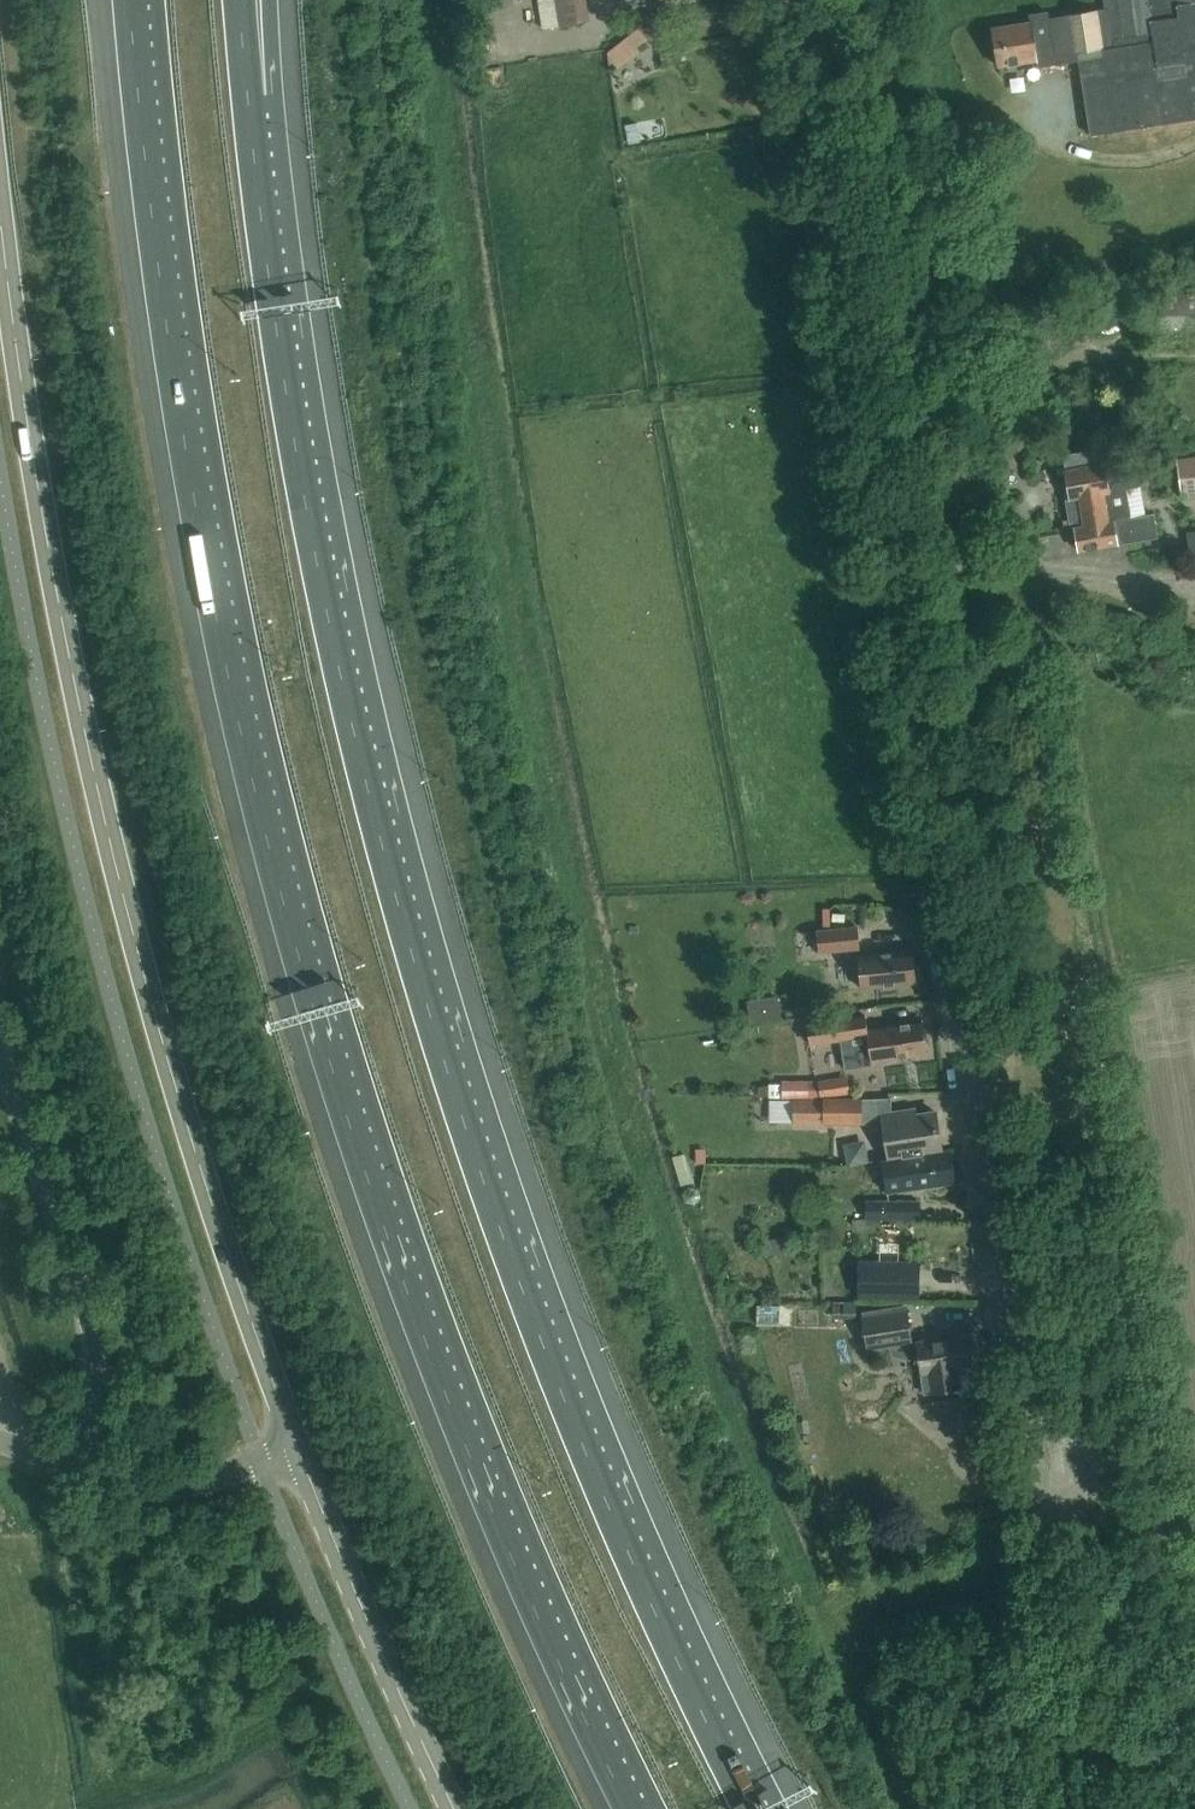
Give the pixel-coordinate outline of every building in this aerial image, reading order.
[(558,23),(589,19),(586,0),(555,0),(558,23)] [(992,26),(997,64),(1037,58),(1038,65),(1078,59),(1090,133),(1194,117),(1194,0),(1103,0),(1104,7),(1049,16),(1048,10),(1028,13),(1030,20),(992,26)] [(1148,337),(1186,336),(1185,288),(1147,289),(1148,337)] [(1186,336),(1194,336),(1194,288),(1185,288),(1186,336)] [(1071,527),(1075,526),(1093,523),(1092,518),(1102,517),(1097,492),(1109,490),(1108,483),(1107,480),(1118,477),(1113,445),(1063,453),(1070,495),(1066,496),(1071,527)] [(1194,491),(1194,453),(1176,457),(1184,493),(1194,491)] [(1093,523),(1075,526),(1079,548),(1157,536),(1153,512),(1130,516),(1125,480),(1118,481),(1108,483),(1109,490),(1097,492),(1102,517),(1092,518),(1093,523)] [(1194,559),(1194,530),(1187,531),(1191,559),(1194,559)] [(832,912),(832,919),(844,920),(844,913),(832,912)] [(819,952),(859,948),(857,924),(816,928),(819,952)] [(913,963),(911,948),(860,953),(863,986),(914,981),(914,977),(917,973),(916,965),(913,963)] [(842,1046),(845,1067),(868,1064),(868,1058),(886,1055),(886,1056),(925,1051),(920,1021),(882,1026),(882,1027),(856,1031),(857,1043),(842,1046)] [(850,1089),(848,1073),(817,1078),(819,1093),(850,1089)] [(816,1079),(782,1080),(782,1094),(816,1094),(816,1079)] [(826,1099),(782,1099),(768,1099),(768,1121),(823,1122),(861,1123),(862,1096),(826,1096),(826,1099)] [(888,1158),(941,1150),(935,1109),(898,1114),(897,1109),(881,1112),(888,1158)] [(954,1182),(949,1149),(941,1150),(888,1158),(883,1158),(865,1160),(866,1171),(883,1168),(887,1191),(954,1182)] [(919,1218),(919,1199),(866,1198),(866,1218),(919,1218)] [(919,1261),(859,1260),(858,1296),(919,1297),(919,1261)] [(833,1316),(856,1316),(856,1299),(834,1299),(833,1316)] [(756,1324),(780,1324),(781,1305),(757,1305),(756,1324)] [(868,1349),(913,1341),(907,1306),(860,1314),(868,1349)] [(958,1386),(955,1366),(971,1364),(967,1333),(916,1340),(921,1371),(928,1370),(931,1390),(958,1386)]
